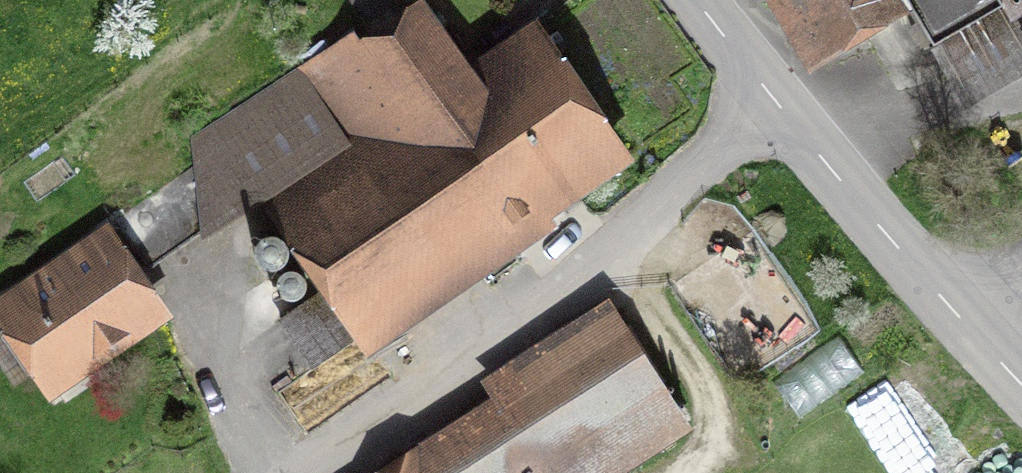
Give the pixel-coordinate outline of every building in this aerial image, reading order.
[(357,336),(367,351),(557,219),(552,211),(636,153),(535,9),(469,55),(430,0),(405,0),(358,32),(354,26),(297,66),(348,138),(261,199),(321,285),(357,336)] [(807,82),(909,28),(934,73),(939,71),(965,118),(1021,84),(1021,36),(1019,32),(1021,31),(1021,0),(760,0),(807,82)] [(192,168),(110,222),(146,272),(200,229),(200,237),(261,199),(348,138),(297,66),(189,136),(192,168)] [(106,217),(0,291),(0,365),(12,382),(29,371),(48,398),(173,311),(146,272),(110,222),(106,217)] [(311,368),(357,336),(321,285),(275,317),(311,368)] [(362,472),(615,472),(692,424),(607,292),(480,374),(491,390),(362,472)] [(773,380),(800,418),(865,372),(838,335),(773,380)]
